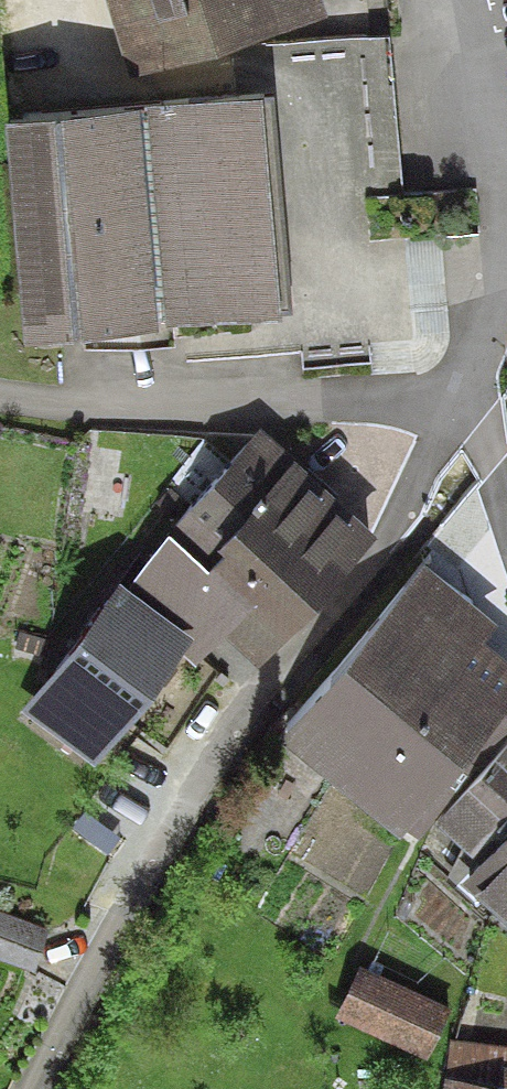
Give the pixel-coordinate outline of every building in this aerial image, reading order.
[(140,87),(326,27),(318,0),(112,0),(140,87)] [(283,108),(23,128),(40,348),(183,337),(185,364),(421,345),(413,244),(367,247),(363,195),(392,193),(381,58),(280,66),(283,108)] [(17,710),(87,770),(180,663),(188,670),(210,645),(248,677),(357,551),(262,469),(121,632),(100,614),(17,710)] [(410,567),(270,735),(396,841),(506,709),(506,678),(461,639),(475,621),(410,567)] [(433,828),(506,908),(506,746),(433,828)] [(28,963),(39,930),(0,917),(0,954),(28,963)] [(352,966),(327,1016),(417,1060),(442,1010),(352,966)] [(503,1064),(500,1082),(445,1075),(442,1088),(506,1088),(506,1065),(503,1064)]
